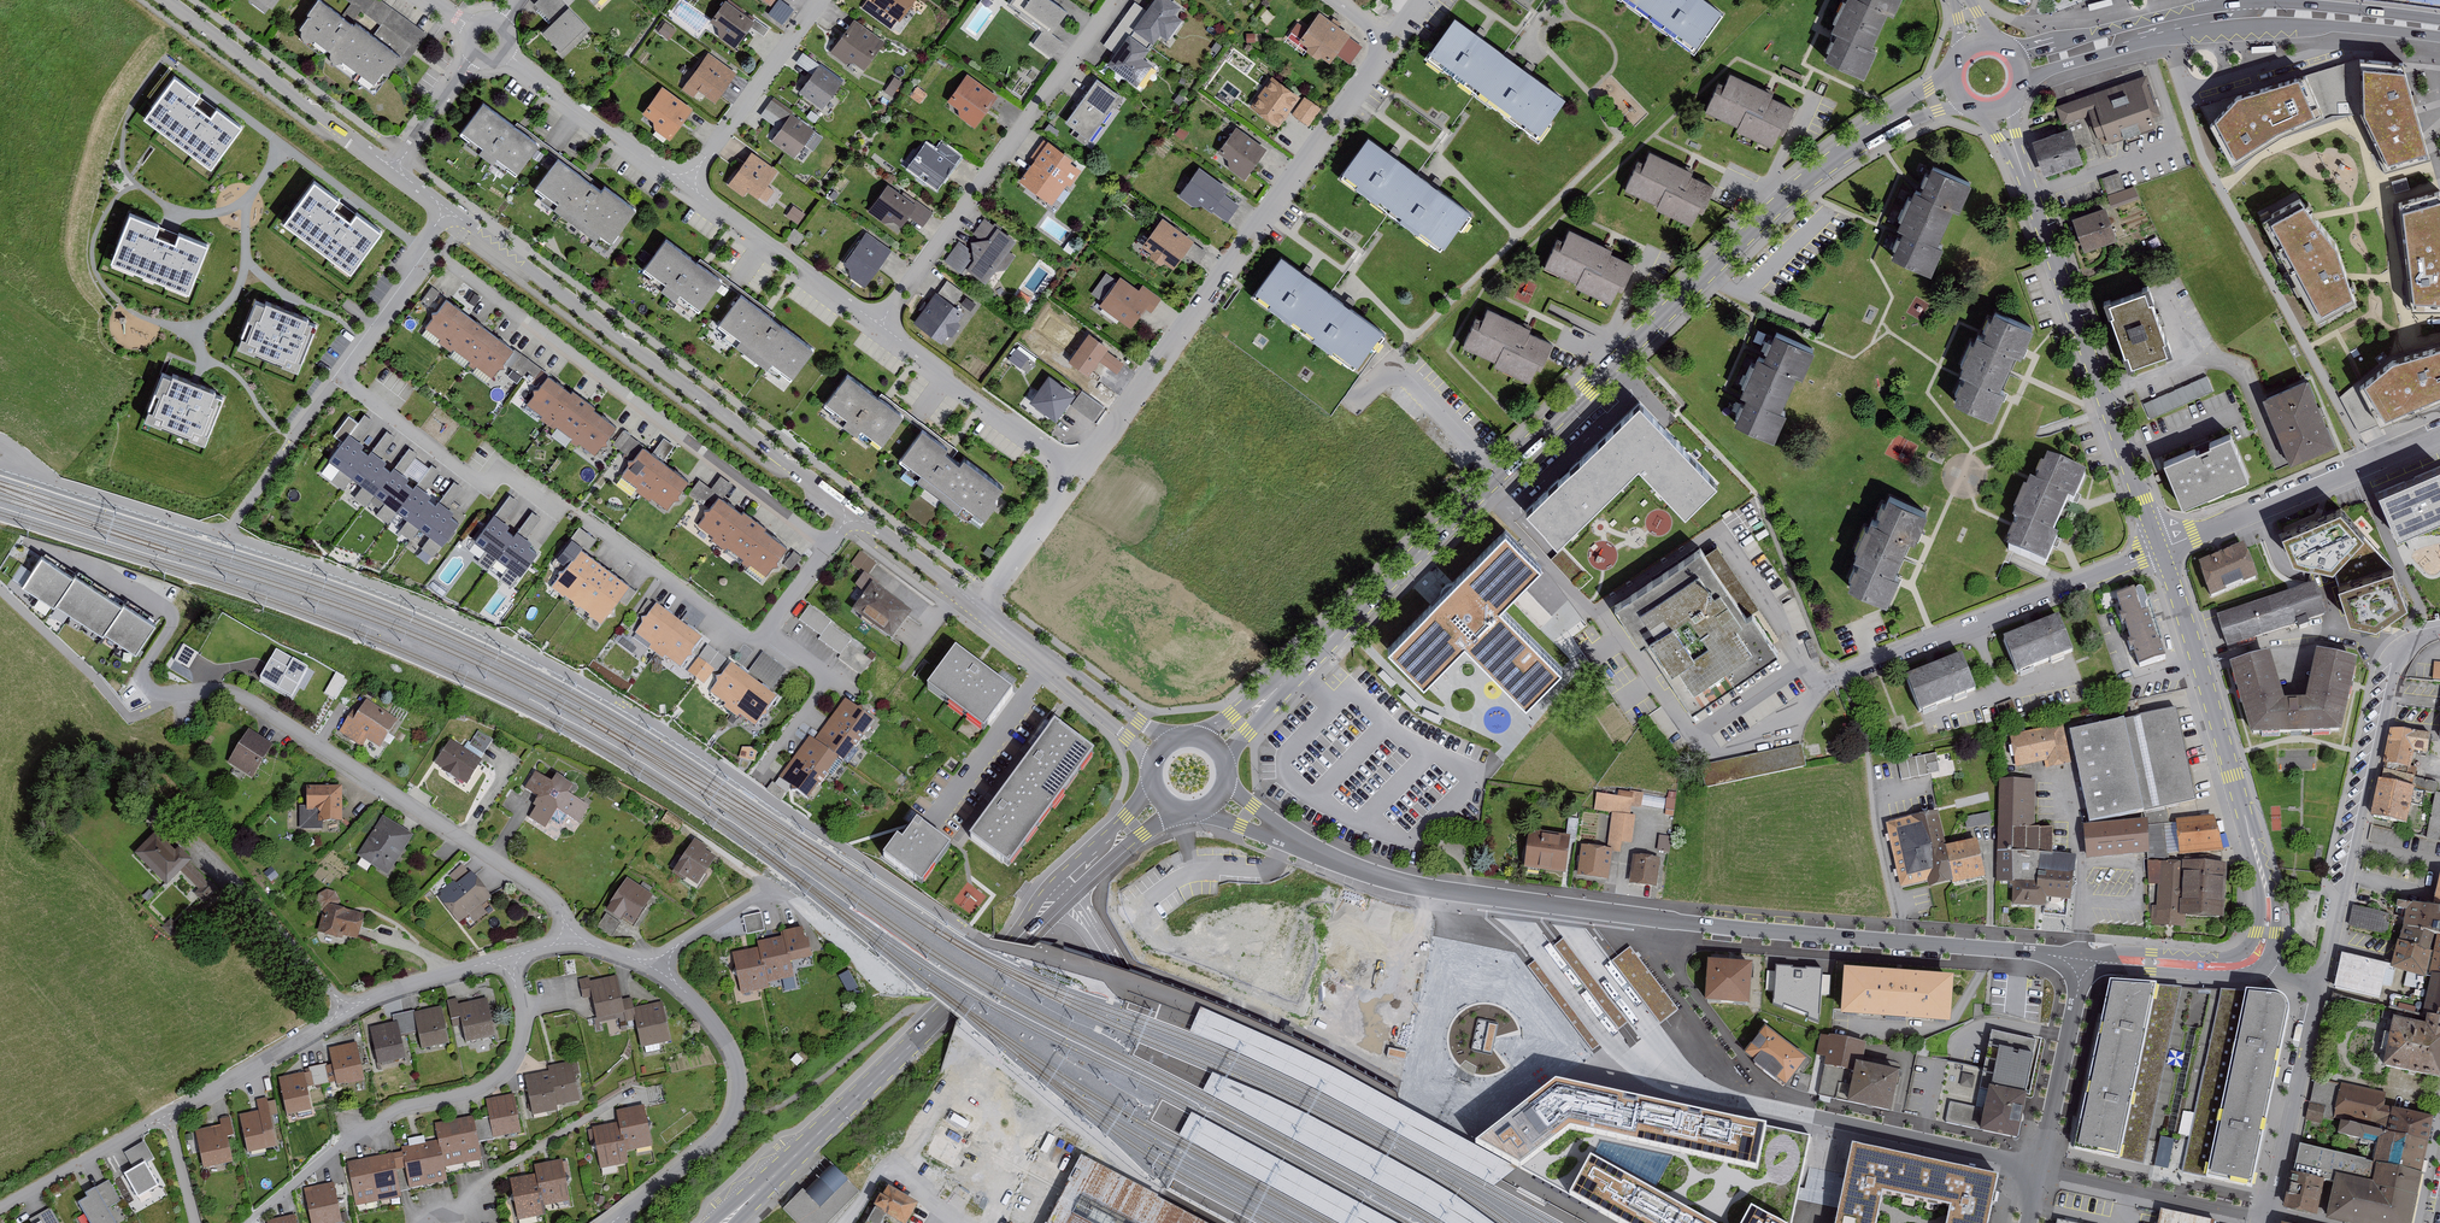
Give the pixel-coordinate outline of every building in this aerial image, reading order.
[(264,12),(269,5),(272,8),(277,0),(248,0),(264,12)] [(327,58),(328,61),(353,79),(358,73),(373,84),(383,71),(388,74),(401,57),(347,19),(320,0),(318,0),(306,17),(308,18),(298,32),(301,34),(298,39),(318,54),(321,54),(325,51),(328,54),(327,58)] [(874,1),(872,0),(869,0),(863,9),(890,28),(895,21),(897,22),(913,0),(875,0),(874,1)] [(1008,7),(1043,32),(1032,46),(1051,59),(1062,44),(1050,36),(1067,14),(1047,0),(1013,0),(1008,7)] [(1167,0),(1154,0),(1132,30),(1153,45),(1159,36),(1167,42),(1181,23),(1173,17),(1179,9),(1167,0)] [(1694,50),(1721,15),(1701,0),(1628,0),(1694,50)] [(1901,0),(1847,0),(1831,34),(1836,37),(1824,63),(1864,81),(1876,54),(1870,51),(1888,14),(1893,16),(1901,0)] [(675,10),(684,14),(682,20),(701,27),(707,12),(678,1),(675,10)] [(719,28),(720,37),(735,47),(752,22),(725,3),(712,23),(719,28)] [(579,40),(587,32),(567,11),(541,35),(557,52),(555,54),(560,60),(580,41),(579,40)] [(946,21),(940,16),(937,21),(943,25),(946,21)] [(1330,25),(1317,16),(1298,45),(1307,51),(1305,55),(1318,63),(1320,59),(1329,66),(1349,37),(1337,30),(1340,26),(1333,21),(1330,25)] [(1453,20),(1428,55),(1539,135),(1563,100),(1528,75),(1479,39),(1453,20)] [(837,48),(862,66),(880,42),(854,24),(837,48)] [(658,35),(668,42),(674,32),(664,26),(658,35)] [(1147,52),(1127,38),(1106,66),(1136,87),(1150,67),(1141,60),(1147,52)] [(733,73),(709,56),(686,87),(696,94),(701,88),(715,99),(733,73)] [(2403,64),(2362,62),(2362,108),(2387,171),(2431,158),(2403,64)] [(822,111),(841,84),(818,68),(799,94),(822,111)] [(212,164),(241,124),(215,106),(211,112),(202,105),(194,100),(199,93),(173,74),(144,115),(212,164)] [(1771,100),(1773,95),(1730,75),(1725,86),(1719,83),(1704,114),(1737,129),(1735,134),(1771,150),(1778,135),(1785,138),(1797,112),(1771,100)] [(960,111),(961,117),(975,127),(996,98),(968,78),(950,103),(960,111)] [(2146,78),(2055,109),(2061,127),(2089,117),(2097,140),(2105,137),(2107,145),(2157,129),(2153,118),(2159,116),(2146,78)] [(900,85),(893,80),(882,96),(889,101),(900,85)] [(1124,100),(1097,80),(1064,124),(1079,135),(1076,139),(1086,146),(1090,141),(1088,139),(1111,108),(1115,111),(1124,100)] [(1277,130),(1299,100),(1271,81),(1250,111),(1277,130)] [(2213,128),(2235,167),(2275,135),(2317,119),(2300,82),(2239,99),(2213,128)] [(653,123),(655,129),(670,140),(691,110),(661,89),(643,115),(653,123)] [(925,95),(916,89),(909,100),(918,106),(925,95)] [(814,129),(774,100),(768,108),(786,122),(773,140),(795,156),(814,129)] [(1319,112),(1303,101),(1292,118),(1307,129),(1319,112)] [(517,175),(539,144),(519,130),(482,103),(460,134),(517,175)] [(818,118),(811,113),(806,119),(814,125),(818,118)] [(1227,162),(1228,168),(1244,180),(1265,152),(1236,130),(1217,155),(1227,162)] [(2082,165),(2070,131),(2032,144),(2044,178),(2082,165)] [(1368,139),(1342,174),(1443,248),(1469,213),(1368,139)] [(1080,172),(1071,167),(1070,160),(1047,144),(1019,184),(1051,206),(1066,185),(1069,188),(1080,172)] [(958,156),(942,145),(937,152),(927,145),(911,168),(937,186),(958,156)] [(1690,178),(1692,173),(1649,153),(1644,165),(1637,162),(1623,193),(1656,208),(1654,212),(1690,229),(1697,213),(1703,216),(1715,190),(1690,178)] [(775,172),(750,155),(727,188),(743,199),(746,194),(755,200),(775,172)] [(611,245),(637,209),(605,186),(601,191),(597,188),(558,159),(535,190),(611,245)] [(1960,213),(1972,186),(1933,168),(1922,193),(1916,191),(1897,231),(1903,233),(1891,259),(1930,277),(1943,251),(1937,248),(1954,210),(1960,213)] [(1192,207),(1203,206),(1226,223),(1237,207),(1223,197),(1227,191),(1198,170),(1178,197),(1192,207)] [(2111,202),(2140,196),(2138,184),(2125,186),(2122,170),(2105,174),(2111,202)] [(2407,177),(2391,181),(2394,192),(2410,188),(2407,177)] [(353,270),(381,230),(356,212),(351,218),(344,213),(334,206),(339,199),(314,180),(285,221),(353,270)] [(870,212),(885,222),(894,220),(904,227),(910,218),(922,226),(931,212),(915,202),(914,204),(887,186),(870,212)] [(2403,207),(2413,303),(2439,303),(2439,195),(2403,207)] [(2330,228),(2297,202),(2261,224),(2321,324),(2360,300),(2330,228)] [(803,216),(791,208),(784,217),(797,226),(803,216)] [(2117,240),(2104,208),(2072,221),(2085,253),(2117,240)] [(188,293),(206,244),(177,233),(175,240),(165,236),(155,233),(158,225),(129,213),(109,262),(188,293)] [(973,233),(980,239),(971,241),(971,249),(961,241),(947,259),(961,270),(965,265),(983,279),(1012,241),(984,219),(973,233)] [(1193,243),(1160,219),(1140,248),(1151,256),(1149,260),(1161,268),(1164,264),(1173,270),(1193,243)] [(804,237),(793,230),(786,240),(797,248),(804,237)] [(1609,256),(1612,251),(1569,231),(1563,243),(1557,240),(1543,270),(1576,285),(1574,290),(1609,306),(1616,291),(1623,294),(1635,268),(1609,256)] [(850,269),(849,276),(864,287),(888,253),(865,236),(844,265),(850,269)] [(698,312),(721,280),(703,266),(667,241),(644,272),(698,312)] [(1280,259),(1255,294),(1356,367),(1381,332),(1280,259)] [(1138,292),(1119,279),(1116,283),(1105,275),(1090,295),(1101,303),(1098,307),(1130,330),(1145,310),(1151,314),(1161,301),(1142,287),(1138,292)] [(960,297),(946,287),(937,299),(936,298),(917,323),(942,341),(947,333),(950,335),(957,325),(954,322),(959,315),(951,309),(960,297)] [(2149,304),(2145,292),(2110,305),(2115,317),(2111,319),(2125,358),(2129,357),(2133,368),(2168,356),(2163,344),(2167,343),(2153,302),(2149,304)] [(792,380),(813,350),(765,315),(739,296),(718,326),(792,380)] [(300,363),(316,321),(287,310),(266,302),(265,305),(255,301),(240,340),(300,363)] [(501,365),(511,352),(445,301),(435,314),(430,314),(431,319),(424,329),(440,340),(438,343),(452,353),(454,350),(491,380),(497,371),(502,371),(501,365)] [(1529,336),(1531,331),(1488,311),(1483,322),(1476,319),(1462,350),(1495,365),(1493,370),(1529,386),(1536,371),(1543,374),(1555,348),(1529,336)] [(2024,350),(2032,332),(1995,314),(1984,339),(1978,336),(1960,374),(1965,377),(1954,401),(1992,419),(2003,396),(2004,393),(1998,391),(2015,355),(2020,357),(2024,350)] [(1038,339),(1032,334),(1026,342),(1032,347),(1038,339)] [(1802,379),(1814,352),(1776,334),(1764,359),(1758,356),(1739,396),(1745,399),(1733,425),(1772,443),(1785,416),(1779,414),(1796,376),(1802,379)] [(1107,350),(1087,336),(1068,363),(1089,377),(1099,364),(1115,375),(1121,366),(1104,354),(1107,350)] [(2359,380),(2379,423),(2439,396),(2439,342),(2392,355),(2359,380)] [(1027,359),(1015,352),(1008,362),(1020,370),(1027,359)] [(208,438),(224,394),(193,382),(173,374),(172,376),(162,373),(147,414),(208,438)] [(2214,390),(2208,375),(2144,403),(2150,418),(2214,390)] [(882,447),(903,418),(881,402),(846,377),(825,406),(833,412),(830,415),(870,444),(873,440),(882,447)] [(1074,397),(1048,378),(1028,405),(1055,424),(1074,397)] [(603,443),(613,430),(546,379),(537,392),(532,392),(533,397),(526,407),(542,419),(540,421),(554,431),(556,429),(592,458),(599,449),(604,449),(603,443)] [(2379,423),(2359,380),(2340,395),(2359,432),(2369,428),(2379,423)] [(2335,448),(2308,382),(2263,400),(2290,466),(2335,448)] [(1116,397),(1097,383),(1087,395),(1106,410),(1116,397)] [(1718,478),(1638,397),(1523,509),(1557,543),(1639,463),(1686,510),(1718,478)] [(411,539),(419,529),(430,537),(422,547),(433,556),(458,523),(450,517),(453,512),(448,508),(463,489),(454,482),(436,506),(427,500),(431,496),(425,491),(440,471),(432,465),(417,485),(416,484),(413,488),(406,483),(409,480),(403,475),(418,455),(409,449),(391,472),(383,466),(386,461),(380,457),(395,437),(388,431),(373,451),(371,450),(368,454),(362,449),(364,445),(358,441),(373,421),(365,415),(330,460),(341,469),(333,480),(344,488),(353,477),(364,485),(355,496),(366,505),(374,495),(386,504),(377,514),(389,523),(397,512),(408,520),(400,531),(411,539)] [(944,455),(947,451),(921,432),(898,464),(981,523),(995,503),(992,501),(1001,489),(962,460),(959,465),(951,460),(944,455)] [(2235,442),(2232,434),(2210,443),(2211,445),(2196,451),(2195,449),(2164,461),(2167,470),(2183,505),(2249,478),(2235,442)] [(678,497),(687,483),(642,450),(632,464),(627,464),(628,469),(621,479),(637,490),(635,493),(649,503),(651,500),(667,512),(673,503),(679,503),(678,497)] [(2075,497),(2084,477),(2047,460),(2036,484),(2030,481),(2012,520),(2017,522),(2006,547),(2044,565),(2054,544),(2056,539),(2050,537),(2067,500),(2072,503),(2075,497)] [(2439,519),(2439,465),(2380,492),(2399,537),(2439,519)] [(698,477),(689,491),(703,501),(713,486),(698,477)] [(511,586),(536,553),(527,547),(531,543),(525,538),(540,518),(532,513),(517,532),(516,531),(513,535),(506,530),(509,527),(503,522),(518,503),(509,496),(474,542),(486,551),(477,562),(489,570),(497,559),(508,567),(500,578),(511,586)] [(1916,533),(1925,513),(1888,496),(1876,521),(1871,518),(1853,556),(1858,559),(1847,583),(1885,601),(1894,581),(1897,575),(1891,573),(1908,537),(1913,539),(1916,533)] [(774,563),(784,550),(717,499),(708,512),(703,512),(704,517),(697,527),(713,539),(711,541),(725,551),(727,549),(763,578),(770,569),(775,569),(774,563)] [(2341,506),(2281,531),(2293,561),(2333,567),(2333,568),(2351,616),(2376,625),(2407,605),(2394,564),(2341,506)] [(1499,609),(1540,569),(1505,534),(1388,650),(1423,685),(1464,645),(1524,706),(1560,670),(1499,609)] [(2256,581),(2244,549),(2197,567),(2209,598),(2256,581)] [(611,608),(626,586),(578,551),(562,573),(557,573),(558,578),(551,588),(599,623),(606,615),(611,615),(611,608)] [(1744,619),(1700,551),(1616,605),(1613,607),(1640,648),(1644,645),(1689,711),(1777,654),(1750,615),(1744,619)] [(854,589),(864,596),(851,615),(890,644),(910,616),(875,592),(879,587),(866,579),(876,565),(860,554),(851,567),(863,576),(854,589)] [(54,606),(55,603),(102,634),(103,632),(137,654),(157,624),(123,601),(122,604),(75,574),(72,577),(41,557),(23,586),(54,606)] [(2325,620),(2315,588),(2216,619),(2226,650),(2297,628),(2299,632),(2309,629),(2308,625),(2325,620)] [(2144,594),(2118,602),(2140,668),(2165,660),(2144,594)] [(691,654),(700,641),(654,608),(645,621),(640,621),(641,626),(634,636),(650,648),(648,650),(662,660),(664,658),(680,669),(686,660),(691,660),(691,654)] [(840,657),(850,643),(829,628),(831,625),(808,609),(798,622),(821,638),(818,642),(840,657)] [(2033,632),(2005,643),(2017,675),(2072,653),(2059,622),(2033,632)] [(306,693),(316,675),(275,651),(257,682),(292,702),(300,690),(306,693)] [(941,673),(926,661),(895,703),(966,757),(1012,696),(956,654),(941,673)] [(748,674),(771,691),(785,672),(762,655),(748,674)] [(2307,706),(2285,706),(2272,658),(2231,670),(2251,740),(2343,738),(2359,666),(2318,657),(2307,706)] [(1907,681),(1921,715),(1975,692),(1961,658),(1934,670),(1907,681)] [(2433,664),(2431,681),(2439,682),(2439,665),(2433,664)] [(187,679),(185,666),(175,667),(177,680),(187,679)] [(765,713),(775,700),(730,666),(720,679),(715,680),(716,684),(709,694),(724,706),(722,709),(736,719),(738,716),(754,728),(760,719),(766,719),(765,713)] [(336,692),(349,676),(343,672),(330,687),(336,692)] [(2014,698),(1997,702),(2000,714),(2017,710),(2014,698)] [(873,722),(844,701),(814,742),(809,738),(777,781),(807,802),(838,760),(842,764),(873,722)] [(396,724),(365,703),(356,717),(352,714),(338,735),(361,751),(366,744),(378,751),(396,724)] [(2195,802),(2174,710),(2069,734),(2089,825),(2195,802)] [(1096,755),(1052,722),(962,842),(1006,874),(1096,755)] [(2065,767),(2057,728),(2009,738),(2015,769),(2044,763),(2045,771),(2065,767)] [(2427,757),(2430,739),(2391,732),(2385,769),(2411,773),(2414,755),(2427,757)] [(272,750),(248,734),(227,766),(251,781),(272,750)] [(491,742),(476,734),(468,748),(483,757),(491,742)] [(480,764),(448,744),(433,768),(465,788),(480,764)] [(1799,746),(1700,769),(1705,790),(1804,767),(1799,746)] [(1897,763),(1901,782),(1938,774),(1934,755),(1897,763)] [(2411,792),(2414,780),(2384,773),(2381,785),(2379,785),(2371,821),(2407,829),(2415,793),(2411,792)] [(571,788),(555,778),(549,785),(534,775),(524,791),(536,798),(530,808),(534,811),(528,820),(544,831),(554,814),(575,827),(586,810),(565,797),(571,788)] [(2045,908),(2044,914),(2066,917),(2074,866),(2075,860),(2052,857),(2052,832),(2034,831),(2035,829),(2036,783),(1998,782),(1996,885),(2012,885),(2012,906),(2045,908)] [(314,814),(317,817),(317,826),(340,826),(340,790),(305,790),(305,814),(314,814)] [(2436,795),(2426,836),(2439,839),(2439,796),(2436,795)] [(1605,853),(1581,849),(1577,877),(1608,882),(1613,854),(1619,855),(1620,845),(1631,847),(1635,819),(1628,818),(1630,802),(1596,796),(1593,812),(1611,815),(1605,853)] [(1944,851),(1935,815),(1885,827),(1900,891),(1928,884),(1929,891),(1952,885),(1953,889),(1986,881),(1977,843),(1944,851)] [(1987,815),(1965,819),(1967,829),(1988,825),(1987,815)] [(1568,831),(1577,832),(1579,816),(1569,816),(1568,831)] [(2223,851),(2215,816),(2177,819),(2180,855),(2223,851)] [(412,839),(382,819),(356,859),(386,879),(412,839)] [(2146,822),(2083,829),(2087,865),(2142,859),(2150,858),(2146,822)] [(950,849),(912,823),(901,839),(895,835),(877,862),(921,892),(950,849)] [(1562,877),(1567,840),(1529,835),(1524,872),(1562,877)] [(173,857),(154,837),(132,858),(163,891),(190,865),(178,852),(173,857)] [(706,851),(694,843),(671,875),(682,883),(684,880),(697,889),(715,863),(704,855),(706,851)] [(1659,862),(1633,858),(1629,887),(1655,890),(1659,862)] [(2223,921),(2226,868),(2148,864),(2147,887),(2157,887),(2156,909),(2150,908),(2149,929),(2184,931),(2185,919),(2223,921)] [(458,886),(454,882),(433,899),(457,928),(467,919),(473,926),(485,917),(479,910),(490,901),(469,876),(458,886)] [(652,899),(626,882),(604,914),(619,924),(622,919),(633,926),(652,899)] [(337,911),(339,904),(327,892),(311,902),(316,908),(322,910),(316,939),(339,944),(341,940),(356,943),(362,917),(337,911)] [(2439,944),(2439,907),(2434,906),(2400,900),(2397,916),(2406,918),(2402,935),(2434,942),(2438,943),(2439,944)] [(2390,913),(2353,906),(2349,927),(2386,934),(2390,913)] [(763,932),(760,916),(742,919),(746,936),(763,932)] [(802,940),(800,931),(781,934),(782,940),(755,945),(756,951),(732,955),(739,995),(768,990),(767,983),(792,979),(790,963),(809,960),(805,939),(802,940)] [(2434,942),(2402,935),(2393,966),(2426,974),(2434,942)] [(1660,1022),(1682,1007),(1639,942),(1616,957),(1660,1022)] [(2439,977),(2439,944),(2438,943),(2430,975),(2432,975),(2439,977)] [(2389,963),(2343,952),(2335,985),(2382,995),(2389,963)] [(1756,963),(1709,961),(1707,1003),(1753,1006),(1756,963)] [(1822,968),(1776,965),(1773,1002),(1818,1021),(1822,968)] [(1947,980),(1849,973),(1846,1015),(1945,1021),(1947,980)] [(2439,1015),(2439,977),(2432,975),(2425,1012),(2429,1013),(2439,1015)] [(614,980),(586,985),(586,980),(577,982),(581,1002),(589,1001),(593,1024),(621,1019),(614,980)] [(2276,998),(2111,987),(2104,1018),(2074,1150),(2204,1179),(2252,1190),(2290,1012),(2289,1007),(2286,1003),(2282,1000),(2276,998)] [(492,1040),(484,1002),(457,1008),(455,1002),(446,1004),(452,1031),(459,1029),(463,1046),(492,1040)] [(660,1006),(632,1011),(631,1002),(622,1004),(626,1024),(633,1023),(639,1050),(667,1045),(660,1006)] [(1355,1111),(1493,1187),(1520,1163),(1477,1140),(1378,1091),(1336,1067),(1277,1040),(1200,1006),(1188,1034),(1199,1038),(1232,1051),(1264,1066),(1290,1078),(1314,1089),(1355,1111)] [(439,1010),(412,1016),(419,1052),(447,1046),(439,1010)] [(2394,1016),(2383,1066),(2439,1079),(2439,1015),(2429,1013),(2426,1022),(2394,1016)] [(1631,1043),(1639,1035),(1627,1022),(1618,1030),(1631,1043)] [(395,1025),(368,1031),(377,1072),(404,1066),(395,1025)] [(1805,1061),(1764,1028),(1744,1052),(1785,1086),(1805,1061)] [(2038,1039),(1994,1029),(1985,1068),(1961,1063),(1948,1123),(2016,1138),(2038,1039)] [(1863,1042),(1823,1033),(1818,1056),(1821,1056),(1829,1058),(1821,1095),(1889,1110),(1896,1075),(1858,1067),(1863,1042)] [(355,1045),(328,1050),(335,1087),(362,1082),(355,1045)] [(986,1055),(976,1070),(987,1078),(998,1064),(986,1055)] [(577,1105),(571,1064),(546,1068),(547,1074),(522,1078),(528,1119),(556,1115),(555,1108),(577,1105)] [(1212,1071),(1202,1092),(1215,1099),(1248,1117),(1322,1156),(1394,1195),(1442,1222),(1496,1222),(1473,1207),(1471,1206),(1439,1185),(1392,1159),(1347,1135),(1295,1109),(1261,1093),(1251,1088),(1212,1071)] [(312,1088),(309,1074),(277,1081),(286,1119),(311,1113),(305,1090),(312,1088)] [(1494,1127),(1480,1138),(1521,1162),(1570,1126),(1758,1164),(1766,1121),(1579,1082),(1556,1077),(1494,1127)] [(2386,1096),(2316,1081),(2308,1120),(2322,1124),(2323,1120),(2334,1121),(2335,1117),(2344,1119),(2393,1129),(2397,1112),(2383,1109),(2386,1096)] [(518,1136),(510,1097),(484,1102),(492,1142),(518,1136)] [(265,1101),(255,1103),(257,1114),(239,1117),(245,1156),(273,1151),(267,1117),(275,1115),(273,1104),(266,1106),(265,1101)] [(650,1150),(642,1108),(615,1114),(617,1126),(591,1131),(599,1172),(627,1167),(624,1155),(650,1150)] [(2438,1118),(2398,1109),(2397,1112),(2393,1129),(2344,1119),(2340,1136),(2380,1145),(2376,1163),(2381,1164),(2377,1182),(2340,1173),(2333,1211),(2331,1218),(2352,1222),(2416,1222),(2425,1176),(2438,1118)] [(1335,1222),(1336,1222),(1396,1222),(1356,1202),(1242,1140),(1210,1123),(1191,1112),(1178,1137),(1228,1164),(1335,1222)] [(480,1163),(471,1118),(433,1126),(436,1143),(442,1171),(480,1163)] [(231,1139),(227,1121),(219,1122),(220,1128),(194,1133),(202,1172),(230,1167),(225,1140),(231,1139)] [(442,1171),(436,1143),(399,1151),(400,1154),(404,1171),(408,1191),(445,1184),(442,1171)] [(152,1161),(143,1145),(123,1156),(132,1172),(122,1178),(135,1201),(155,1190),(142,1166),(152,1161)] [(2376,1163),(2302,1146),(2298,1164),(2340,1173),(2377,1182),(2381,1164),(2376,1163)] [(1836,1222),(1996,1222),(2006,1179),(1852,1147),(1836,1222)] [(1569,1192),(1626,1222),(1718,1222),(1591,1153),(1569,1192)] [(404,1171),(400,1154),(345,1166),(354,1209),(400,1199),(394,1173),(404,1171)] [(1083,1159),(1075,1174),(1049,1222),(1205,1222),(1083,1159)] [(561,1163),(533,1167),(535,1179),(509,1183),(515,1222),(524,1222),(543,1220),(541,1208),(567,1204),(561,1163)] [(831,1170),(806,1197),(801,1192),(781,1214),(790,1222),(831,1222),(857,1196),(831,1170)] [(2288,1206),(2321,1215),(2330,1182),(2297,1173),(2288,1206)] [(107,1183),(83,1197),(86,1202),(78,1207),(87,1222),(113,1222),(106,1211),(119,1204),(107,1183)] [(330,1185),(302,1190),(308,1222),(337,1222),(330,1185)] [(885,1189),(866,1222),(882,1222),(885,1218),(895,1222),(909,1222),(918,1207),(885,1189)] [(1751,1202),(1740,1222),(1788,1222),(1751,1202)] [(48,1212),(28,1222),(54,1222),(48,1212)] [(2161,1212),(2158,1222),(2212,1222),(2161,1212)]
